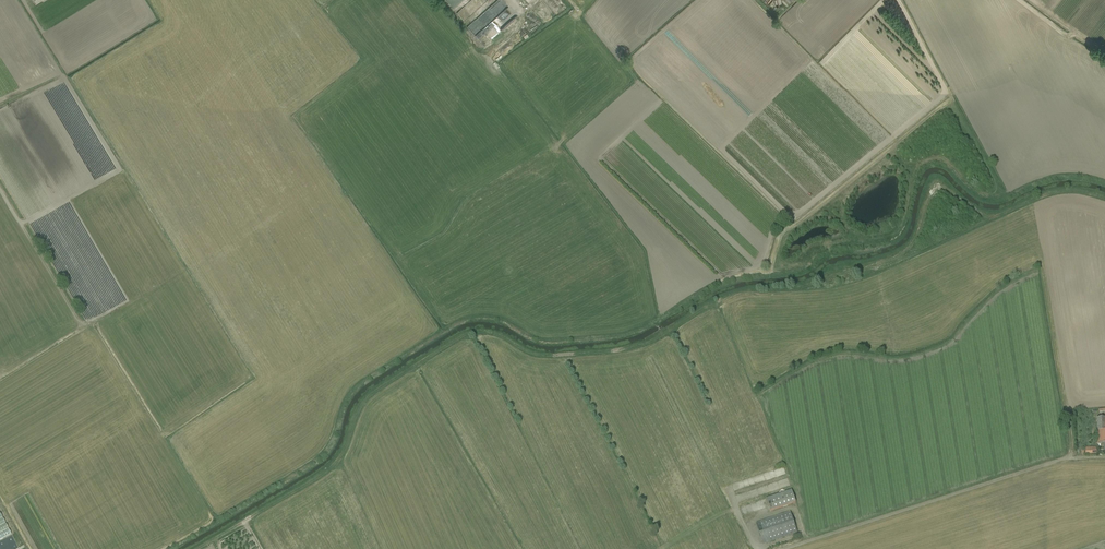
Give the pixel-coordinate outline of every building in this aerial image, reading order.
[(472,6),(461,16),(467,22),(478,11),(472,6)] [(540,6),(535,12),(547,24),(553,18),(540,6)] [(1097,418),(1097,444),(1100,444),(1104,444),(1104,453),(1104,418),(1097,418)] [(791,490),(765,498),(769,511),(796,502),(791,490)] [(12,537),(0,511),(0,543),(12,537)] [(797,533),(796,528),(790,512),(756,523),(763,544),(797,533)]
